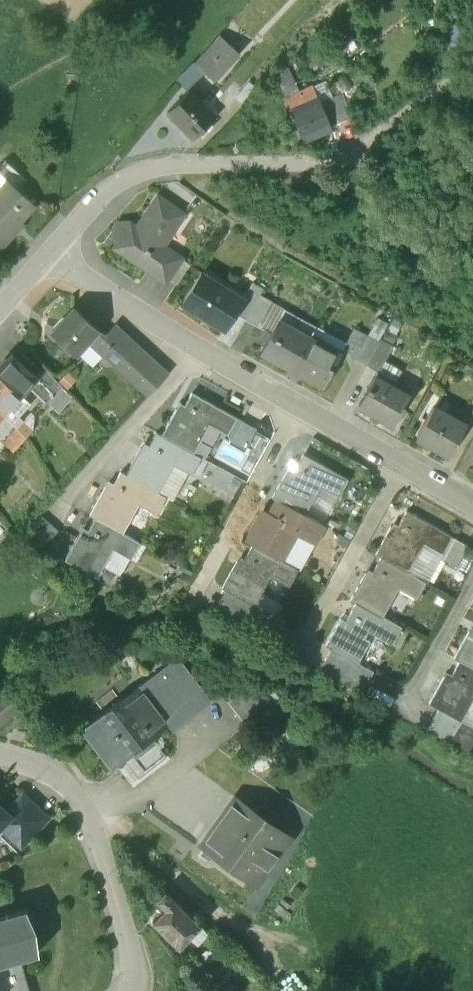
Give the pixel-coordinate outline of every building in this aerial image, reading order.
[(240,54),(221,36),(197,62),(206,70),(217,80),(240,54)] [(206,70),(197,62),(179,81),(188,90),(206,70)] [(326,78),(314,82),(330,122),(351,112),(341,88),(331,91),(326,78)] [(292,79),(283,83),(287,94),(296,90),(292,79)] [(237,94),(247,104),(261,90),(251,80),(237,94)] [(296,90),(287,94),(293,108),(291,108),(302,135),(330,122),(314,82),(296,90)] [(214,118),(188,90),(168,109),(194,137),(214,118)] [(4,160),(0,165),(0,188),(6,182),(16,190),(25,181),(4,160)] [(6,182),(0,188),(0,249),(14,233),(12,231),(33,206),(16,190),(6,182)] [(160,197),(138,228),(132,224),(118,246),(169,281),(184,258),(164,244),(185,214),(160,197)] [(194,265),(184,258),(169,281),(179,288),(194,265)] [(224,331),(236,313),(246,296),(245,295),(204,269),(182,304),(224,331)] [(236,313),(247,319),(259,295),(265,286),(254,281),(246,293),(245,295),(246,296),(236,313)] [(246,320),(258,326),(271,302),(259,295),(247,319),(246,320)] [(278,321),(285,309),(271,302),(258,326),(271,333),(278,321)] [(104,338),(73,308),(53,329),(77,352),(89,339),(111,361),(119,352),(104,338)] [(278,321),(309,338),(316,326),(285,309),(278,321)] [(370,334),(381,340),(388,328),(391,323),(380,316),(370,334)] [(309,338),(278,321),(271,333),(261,351),(292,368),(309,338)] [(131,339),(117,325),(104,338),(119,352),(131,339)] [(340,355),(342,353),(343,350),(342,350),(347,342),(316,326),(309,338),(340,355)] [(355,359),(370,334),(355,326),(347,342),(342,350),(343,350),(342,353),(355,359)] [(388,328),(381,340),(392,347),(400,334),(388,328)] [(367,366),(381,340),(370,334),(355,359),(367,366)] [(340,355),(309,338),(292,368),(323,386),(340,355)] [(381,340),(367,366),(379,373),(393,347),(392,347),(381,340)] [(168,374),(138,346),(117,367),(147,397),(168,374)] [(9,357),(6,357),(0,363),(0,413),(2,415),(5,412),(15,420),(30,404),(21,395),(29,387),(37,378),(37,377),(11,354),(11,355),(9,357)] [(45,369),(37,377),(37,378),(29,387),(47,404),(62,387),(45,369)] [(374,377),(359,405),(394,425),(402,410),(403,410),(405,407),(404,406),(412,393),(394,383),(392,387),(374,377)] [(62,388),(48,403),(58,413),(72,398),(62,388)] [(193,392),(183,411),(179,408),(163,437),(197,455),(213,424),(231,433),(239,417),(193,392)] [(466,426),(469,421),(468,421),(472,413),(440,395),(433,407),(466,426)] [(466,426),(433,407),(417,438),(450,456),(466,426)] [(0,418),(0,438),(12,424),(2,415),(0,418)] [(258,428),(239,417),(231,433),(231,440),(230,442),(245,450),(258,428)] [(33,430),(22,421),(16,428),(26,437),(33,430)] [(16,428),(2,442),(13,452),(26,437),(16,428)] [(163,437),(157,433),(148,450),(144,448),(128,476),(162,495),(178,466),(189,472),(194,474),(203,459),(197,455),(163,437)] [(290,472),(274,498),(279,501),(306,516),(322,487),(339,497),(348,481),(306,456),(295,475),(290,472)] [(205,476),(233,494),(242,481),(214,462),(205,476)] [(173,501),(189,472),(178,466),(162,495),(166,497),(173,501)] [(112,491),(106,488),(92,515),(97,518),(124,533),(140,502),(158,512),(166,497),(162,495),(128,476),(121,472),(112,491)] [(306,516),(279,501),(269,519),(266,518),(251,544),(255,546),(281,561),(297,532),(315,542),(324,526),(306,516)] [(409,512),(397,533),(393,530),(379,556),(384,559),(412,575),(428,544),(445,554),(454,537),(409,512)] [(52,523),(44,515),(28,532),(36,540),(52,523)] [(124,533),(97,518),(86,537),(81,535),(68,557),(98,573),(102,565),(114,544),(132,554),(139,541),(124,533)] [(52,523),(36,540),(43,547),(59,530),(52,523)] [(281,561),(299,571),(315,542),(297,532),(281,561)] [(448,558),(463,567),(472,548),(472,547),(458,540),(448,558)] [(114,544),(102,565),(120,575),(132,554),(114,544)] [(281,561),(255,546),(245,564),(241,562),(225,589),(226,590),(258,608),(266,593),(274,577),(291,586),(299,571),(281,561)] [(374,576),(369,573),(353,601),(357,603),(387,620),(399,599),(392,595),(397,584),(420,597),(428,584),(412,575),(384,559),(374,576)] [(258,608),(226,590),(220,601),(243,614),(267,627),(273,616),(258,608)] [(266,593),(258,608),(273,616),(281,602),(266,593)] [(243,614),(220,601),(214,612),(236,625),(243,614)] [(357,603),(347,620),(342,617),(326,646),(332,649),(353,660),(360,664),(372,643),(367,639),(371,632),(395,645),(404,629),(387,620),(357,603)] [(267,627),(243,614),(236,625),(261,639),(267,627)] [(472,634),(468,631),(454,657),(459,660),(472,667),(472,634)] [(326,660),(346,671),(353,660),(332,649),(326,660)] [(178,655),(141,684),(169,722),(168,723),(174,730),(212,700),(178,655)] [(346,671),(326,660),(320,670),(340,682),(346,671)] [(353,660),(346,671),(367,683),(373,672),(360,664),(353,660)] [(450,677),(444,674),(429,703),(440,709),(461,720),(462,721),(471,705),(472,701),(468,698),(472,689),(472,667),(459,660),(450,677)] [(367,683),(346,671),(340,682),(361,694),(367,683)] [(141,684),(83,729),(112,767),(132,751),(137,758),(157,742),(152,735),(168,723),(169,722),(141,684)] [(247,686),(228,701),(248,726),(266,711),(247,686)] [(19,704),(4,687),(0,691),(0,721),(19,704)] [(461,720),(440,709),(434,720),(455,731),(461,720)] [(455,731),(434,720),(428,731),(449,742),(455,731)] [(461,720),(455,731),(449,742),(469,751),(472,744),(472,727),(462,721),(461,720)] [(6,815),(7,817),(0,825),(0,828),(21,847),(47,819),(23,796),(6,815)] [(289,837),(237,800),(236,801),(240,803),(220,830),(217,828),(203,847),(234,870),(235,868),(256,883),(289,837)] [(200,928),(165,894),(157,902),(166,911),(153,924),(179,950),(200,928)] [(0,918),(0,964),(19,959),(35,954),(37,954),(34,931),(25,909),(23,911),(24,911),(0,918)] [(0,964),(0,990),(28,990),(19,959),(0,964)]
